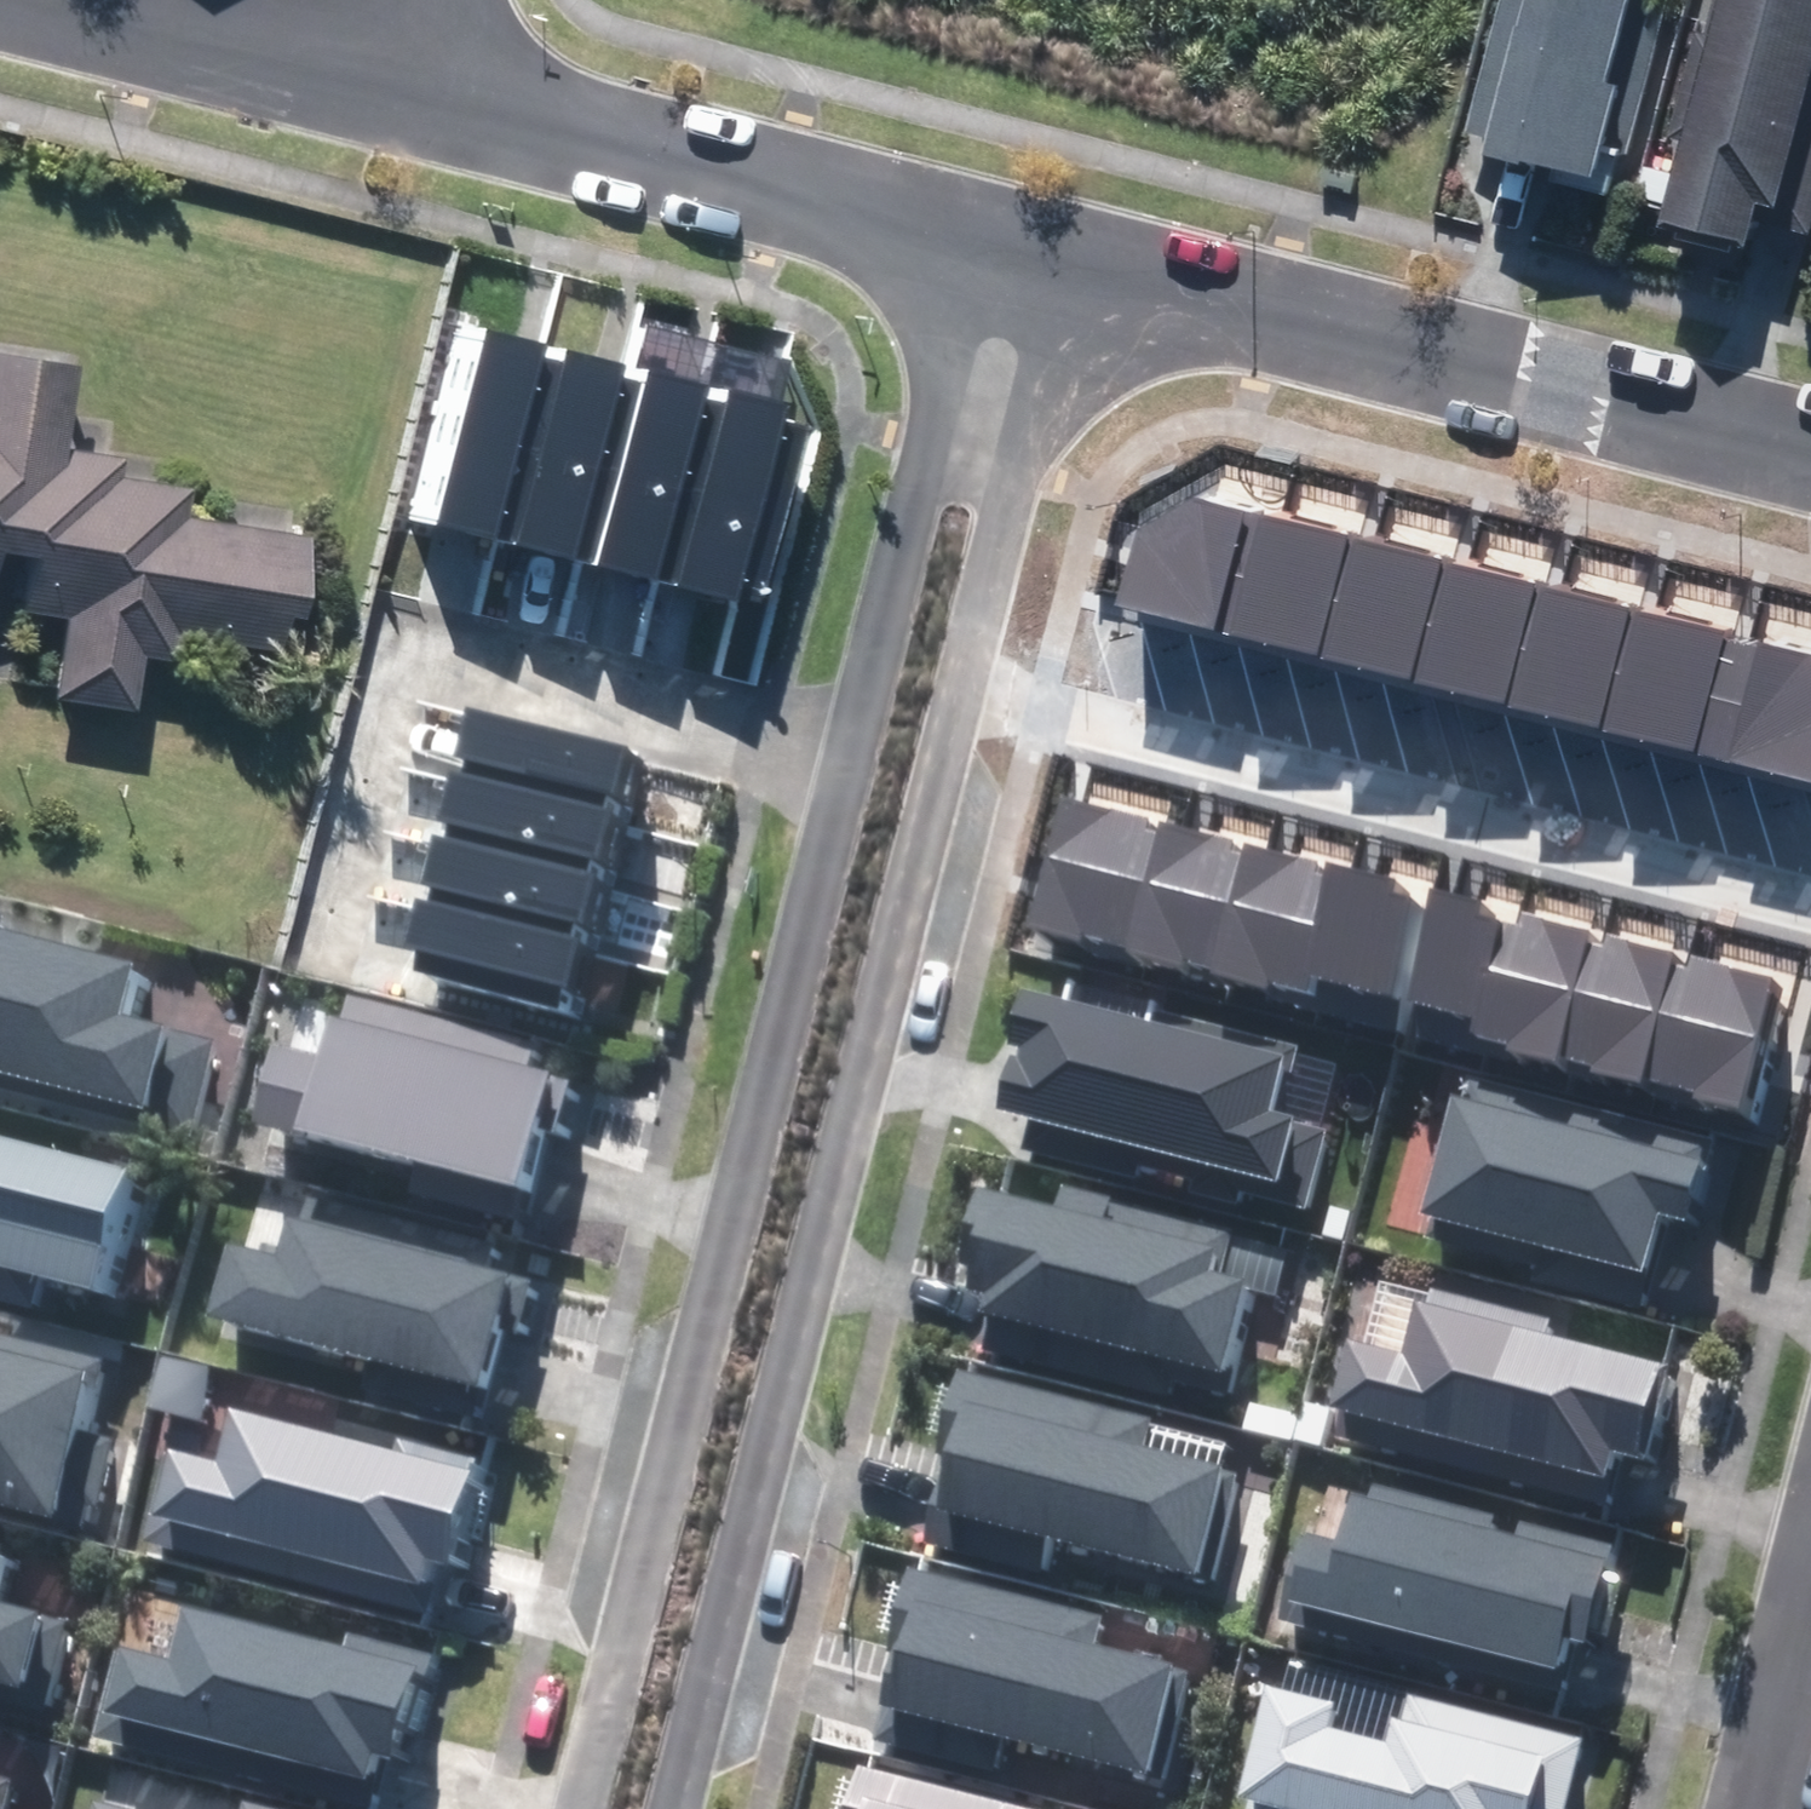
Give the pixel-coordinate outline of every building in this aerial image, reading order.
[(1478,127),(1512,136),(1509,147),(1572,164),(1568,178),(1628,193),(1638,153),(1645,154),(1685,0),(1511,0),(1478,127)] [(1770,239),(1775,221),(1791,225),(1810,230),(1810,0),(1709,0),(1676,134),(1703,140),(1684,218),(1770,239)] [(407,511),(488,531),(539,338),(458,318),(407,511)] [(488,531),(570,551),(620,358),(539,338),(488,531)] [(66,611),(56,677),(55,686),(132,698),(140,644),(173,649),(175,630),(280,646),(286,610),(300,612),(312,529),(184,510),(188,482),(119,472),(123,451),(65,442),(77,358),(0,346),(0,601),(66,611)] [(570,551),(652,572),(702,379),(620,358),(570,551)] [(652,572),(734,592),(783,399),(702,379),(652,572)] [(1219,630),(1251,511),(1192,496),(1140,526),(1119,603),(1219,630)] [(1219,630),(1321,657),(1352,537),(1251,511),(1219,630)] [(1452,563),(1352,537),(1321,657),(1421,683),(1452,563)] [(1544,586),(1452,563),(1421,683),(1512,707),(1544,586)] [(1640,610),(1544,586),(1512,707),(1609,733),(1640,610)] [(1732,634),(1640,610),(1609,733),(1701,756),(1732,634)] [(1732,634),(1701,756),(1810,784),(1810,654),(1732,634)] [(495,712),(480,771),(641,812),(657,753),(495,712)] [(480,771),(464,830),(626,872),(641,812),(480,771)] [(1178,827),(1059,796),(1026,923),(1145,953),(1178,827)] [(1267,849),(1178,827),(1145,953),(1235,976),(1267,849)] [(464,830),(449,890),(611,931),(626,872),(464,830)] [(1355,872),(1267,849),(1235,976),(1323,998),(1355,872)] [(1440,894),(1355,872),(1323,998),(1408,1020),(1412,1005),(1440,894)] [(449,890),(434,949),(595,990),(611,931),(449,890)] [(1477,903),(1440,894),(1412,1005),(1467,1019),(1462,1036),(1487,1042),(1516,928),(1474,917),(1477,903)] [(203,1124),(225,1038),(190,1029),(188,1035),(141,1023),(156,965),(18,930),(23,910),(0,904),(0,1073),(203,1124)] [(1520,912),(1516,928),(1487,1042),(1557,1060),(1588,943),(1591,930),(1520,912)] [(1604,948),(1588,943),(1557,1060),(1641,1082),(1643,1073),(1672,963),(1675,951),(1608,933),(1604,948)] [(1683,966),(1672,963),(1643,1073),(1694,1086),(1692,1093),(1742,1106),(1777,971),(1688,948),(1683,966)] [(539,1199),(556,1204),(563,1176),(585,1092),(547,1082),(555,1051),(371,1004),(353,1073),(304,1060),(284,1137),(427,1174),(421,1196),(532,1225),(539,1199)] [(1267,1198),(1320,1211),(1341,1130),(1305,1121),(1317,1071),(1056,1006),(1031,1105),(1025,1128),(1052,1135),(1046,1157),(1160,1185),(1163,1172),(1220,1186),(1216,1201),(1264,1213),(1267,1198)] [(1445,1227),(1669,1283),(1675,1259),(1683,1224),(1710,1230),(1730,1148),(1483,1083),(1445,1227)] [(133,1308),(165,1185),(0,1142),(0,1273),(133,1308)] [(1007,1337),(1242,1401),(1270,1298),(1233,1288),(1245,1242),(1083,1197),(1077,1220),(1004,1199),(983,1276),(1002,1281),(996,1303),(1015,1309),(1012,1320),(1007,1337)] [(493,1392),(511,1396),(517,1369),(526,1336),(536,1339),(549,1284),(531,1280),(530,1284),(499,1277),(506,1249),(328,1206),(311,1274),(262,1262),(244,1334),(364,1364),(360,1383),(487,1414),(493,1392)] [(1359,1420),(1630,1489),(1634,1474),(1637,1461),(1671,1470),(1694,1380),(1567,1348),(1572,1327),(1451,1296),(1432,1370),(1376,1355),(1359,1420)] [(99,1529),(106,1501),(117,1504),(131,1446),(103,1439),(122,1363),(11,1336),(0,1378),(0,1505),(99,1529)] [(1069,1553),(1227,1593),(1255,1485),(1166,1462),(1175,1427),(971,1375),(948,1465),(983,1474),(969,1528),(963,1552),(1063,1578),(1069,1553)] [(157,1541),(444,1615),(453,1580),(456,1567),(479,1573),(502,1485),(479,1479),(484,1461),(415,1444),(410,1461),(262,1424),(249,1475),(206,1464),(206,1466),(178,1459),(157,1541)] [(1297,1633),(1578,1702),(1585,1675),(1591,1649),(1608,1653),(1627,1576),(1621,1571),(1625,1555),(1538,1534),(1535,1550),(1506,1543),(1512,1522),(1387,1492),(1383,1508),(1376,1506),(1365,1551),(1320,1540),(1297,1633)] [(61,1705),(81,1633),(15,1616),(30,1560),(0,1552),(0,1688),(61,1705)] [(1023,1751),(1180,1792),(1208,1683),(1119,1660),(1128,1626),(924,1574),(901,1663),(936,1672),(926,1714),(916,1751),(1016,1776),(1023,1751)] [(395,1808),(396,1808),(403,1784),(408,1762),(431,1768),(454,1680),(432,1674),(436,1656),(367,1639),(362,1656),(214,1619),(201,1670),(158,1659),(158,1661),(130,1654),(109,1736),(395,1808)] [(1603,1740),(1303,1660),(1296,1668),(1291,1666),(1253,1808),(1584,1808),(1603,1740)] [(873,1767),(863,1808),(1036,1808),(873,1767)] [(27,1786),(0,1780),(0,1808),(22,1808),(27,1786)]
